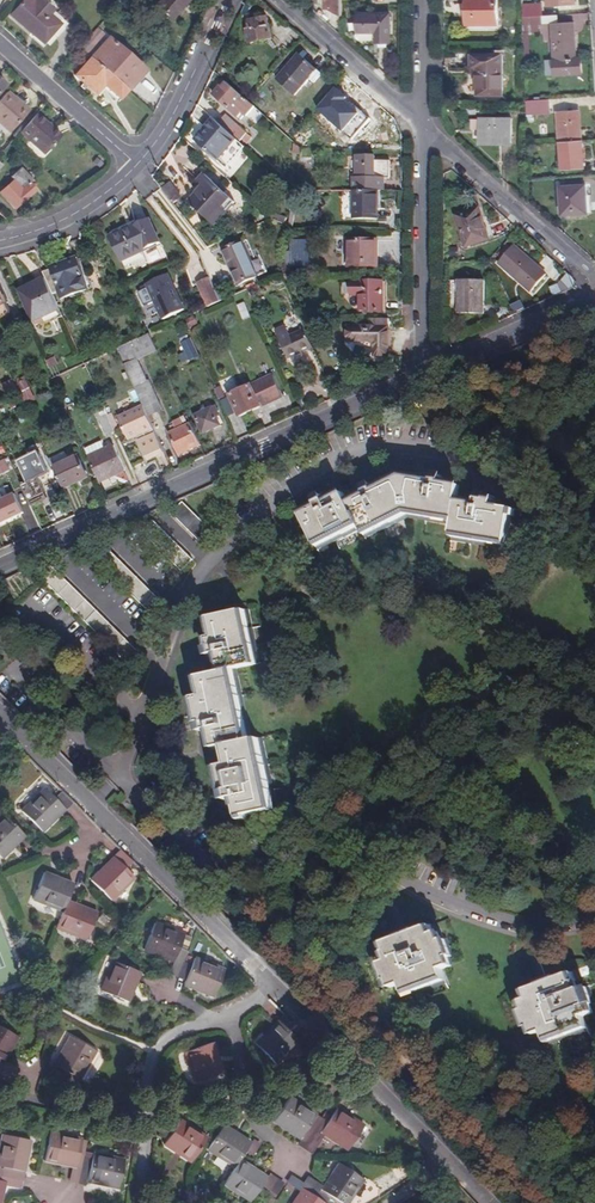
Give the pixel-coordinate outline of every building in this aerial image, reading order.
[(31,0),(24,0),(10,16),(41,43),(49,34),(51,36),(60,26),(49,16),(53,11),(39,0),(38,0),(35,3),(31,0)] [(154,5),(171,20),(178,12),(173,7),(179,0),(184,5),(189,0),(159,0),(154,5)] [(342,5),(343,0),(326,0),(326,9),(330,9),(342,17),(342,5)] [(498,0),(467,0),(468,25),(499,25),(498,0)] [(547,10),(576,8),(575,0),(546,0),(547,10)] [(523,16),(544,15),(544,8),(523,9),(523,16)] [(316,14),(327,23),(330,19),(320,10),(316,14)] [(391,16),(359,15),(359,31),(378,32),(378,43),(391,43),(391,16)] [(523,16),(523,25),(544,24),(544,15),(523,16)] [(270,26),(268,18),(250,21),(252,29),(248,30),(250,43),(273,39),(272,26),(270,26)] [(576,60),(575,23),(552,25),(556,77),(581,75),(580,60),(576,60)] [(109,38),(91,58),(130,93),(147,74),(109,38)] [(316,83),(323,75),(301,55),(278,79),(296,95),(311,79),(316,83)] [(503,96),(503,55),(471,55),(472,69),(478,69),(478,96),(503,96)] [(120,99),(127,91),(91,58),(74,77),(95,95),(104,86),(120,99)] [(246,117),(255,108),(248,102),(228,84),(224,89),(221,87),(214,96),(238,117),(241,114),(246,117)] [(318,110),(352,140),(371,120),(362,111),(359,114),(345,102),(348,99),(337,89),(318,110)] [(7,95),(0,103),(0,125),(9,132),(26,112),(7,95)] [(526,101),(526,108),(527,116),(550,115),(550,99),(526,101)] [(558,113),(560,143),(582,141),(580,112),(558,113)] [(46,124),(37,115),(20,134),(45,156),(61,137),(51,128),(49,131),(44,127),(46,124)] [(219,125),(232,136),(237,128),(225,118),(219,125)] [(223,165),(242,144),(232,136),(219,125),(214,120),(195,141),(223,165)] [(512,145),(513,120),(482,120),(482,144),(512,145)] [(586,170),(584,141),(582,141),(560,143),(561,171),(586,170)] [(379,192),(385,192),(385,179),(391,179),(391,162),(377,161),(376,158),(359,157),(358,178),(355,179),(355,192),(379,192)] [(33,180),(21,168),(11,177),(14,180),(0,193),(16,210),(37,190),(30,184),(33,180)] [(238,205),(206,177),(198,186),(204,191),(190,206),(216,230),(238,205)] [(162,188),(171,200),(177,195),(168,183),(162,188)] [(588,214),(586,187),(560,188),(562,216),(588,214)] [(379,192),(355,192),(353,192),(352,219),(379,220),(379,192)] [(491,240),(480,208),(456,216),(466,247),(491,240)] [(271,217),(285,219),(286,212),(272,210),(271,217)] [(119,233),(131,257),(143,252),(160,244),(148,220),(119,233)] [(287,242),(284,266),(295,267),(311,267),(311,240),(291,240),(291,241),(287,242)] [(378,267),(378,241),(349,240),(348,266),(378,267)] [(260,277),(245,241),(225,249),(240,285),(260,277)] [(545,276),(514,246),(498,263),(529,293),(545,276)] [(143,252),(131,257),(134,265),(146,260),(143,252)] [(78,260),(43,272),(47,280),(53,294),(60,291),(63,299),(93,288),(88,274),(84,275),(78,260)] [(295,267),(284,266),(282,274),(294,275),(295,267)] [(165,319),(186,309),(170,276),(149,286),(150,289),(139,294),(145,306),(156,301),(165,319)] [(208,308),(221,302),(211,279),(198,285),(208,308)] [(34,323),(61,311),(53,294),(47,280),(21,293),(34,323)] [(384,283),(351,282),(351,296),(362,296),(362,312),(383,312),(384,283)] [(264,292),(260,284),(249,289),(252,297),(264,292)] [(510,284),(502,287),(507,301),(515,298),(510,284)] [(483,315),(484,285),(458,285),(457,314),(483,315)] [(244,320),(252,317),(246,303),(238,306),(244,320)] [(388,358),(389,321),(371,321),(371,328),(347,328),(347,341),(374,342),(373,358),(388,358)] [(315,348),(307,330),(291,337),(287,328),(278,332),(288,359),(315,348)] [(192,360),(201,356),(190,333),(181,337),(192,360)] [(151,334),(146,337),(118,349),(126,365),(139,359),(158,351),(151,334)] [(576,347),(570,336),(552,343),(558,355),(576,347)] [(47,361),(51,369),(57,366),(60,364),(57,357),(47,361)] [(139,359),(126,365),(135,387),(149,381),(139,359)] [(57,366),(51,369),(56,377),(61,374),(57,366)] [(283,397),(274,376),(231,396),(240,417),(283,397)] [(28,379),(16,385),(20,394),(32,388),(28,379)] [(4,384),(11,398),(20,394),(16,385),(14,380),(4,384)] [(135,387),(144,407),(149,417),(162,411),(149,381),(135,387)] [(32,388),(20,394),(26,405),(38,400),(32,388)] [(216,392),(220,400),(227,397),(223,389),(216,392)] [(107,435),(115,431),(108,416),(103,403),(95,407),(107,435)] [(162,454),(165,453),(149,417),(144,407),(119,418),(129,440),(137,437),(148,461),(162,454)] [(220,426),(213,409),(195,417),(203,434),(220,426)] [(108,416),(115,431),(116,432),(121,430),(113,413),(108,416)] [(179,456),(200,446),(191,424),(185,426),(182,418),(174,421),(175,424),(171,426),(173,432),(170,433),(179,456)] [(85,450),(100,482),(125,472),(114,447),(106,450),(103,442),(85,450)] [(50,459),(64,490),(88,479),(79,458),(70,462),(65,452),(50,459)] [(173,472),(165,453),(162,454),(171,473),(173,472)] [(28,485),(22,487),(29,503),(45,495),(38,480),(49,475),(40,454),(18,464),(28,485)] [(456,522),(459,505),(461,490),(442,487),(443,481),(434,479),(433,485),(402,480),(374,492),(372,488),(364,491),(366,497),(352,503),(349,505),(360,526),(364,533),(407,513),(456,522)] [(25,514),(16,495),(0,503),(0,520),(2,525),(25,514)] [(317,546),(360,526),(349,505),(344,496),(327,504),(325,500),(318,503),(320,508),(303,516),(317,546)] [(477,508),(459,505),(456,522),(453,537),(508,546),(513,514),(495,511),(497,502),(479,499),(477,508)] [(201,542),(212,531),(184,504),(172,515),(201,542)] [(182,572),(194,561),(155,523),(143,533),(182,572)] [(154,617),(165,606),(105,545),(94,556),(154,617)] [(132,668),(143,657),(55,567),(43,579),(132,668)] [(222,675),(231,673),(255,668),(243,613),(210,620),(214,638),(205,640),(209,658),(218,657),(222,675)] [(247,742),(231,673),(222,675),(199,679),(203,698),(194,700),(201,734),(210,732),(213,750),(224,748),(247,742)] [(247,742),(224,748),(227,768),(218,770),(226,803),(236,801),(240,820),(272,812),(257,740),(247,742)] [(66,811),(55,801),(46,791),(23,813),(43,833),(66,811)] [(73,804),(63,793),(55,801),(66,811),(73,804)] [(25,838),(5,817),(0,822),(0,858),(3,861),(25,838)] [(133,863),(123,852),(115,860),(125,870),(133,863)] [(125,870),(115,860),(93,883),(113,903),(135,880),(125,870)] [(68,904),(75,887),(44,875),(34,902),(63,914),(57,930),(87,942),(96,915),(68,904)] [(146,952),(175,962),(179,952),(185,936),(155,924),(146,952)] [(429,937),(426,929),(386,944),(389,953),(385,954),(388,963),(380,966),(386,980),(389,980),(392,989),(401,986),(405,995),(446,978),(443,970),(451,967),(449,959),(451,957),(445,941),(442,942),(438,934),(429,937)] [(179,952),(175,962),(171,975),(178,978),(183,966),(187,956),(179,952)] [(191,969),(187,981),(185,986),(214,998),(224,971),(195,958),(191,969)] [(129,1003),(140,973),(112,963),(101,993),(129,1003)] [(183,966),(178,978),(187,981),(191,969),(183,966)] [(583,989),(580,980),(570,983),(567,976),(527,991),(530,998),(521,1002),(524,1011),(521,1012),(528,1029),(530,1028),(533,1037),(542,1033),(545,1041),(586,1026),(582,1018),(592,1014),(589,1006),(591,1005),(585,989),(583,989)] [(297,1027),(286,1015),(279,1022),(290,1034),(297,1027)] [(290,1034),(279,1022),(256,1044),(276,1065),(299,1043),(290,1034)] [(14,1077),(18,1068),(5,1062),(17,1037),(0,1028),(0,1069),(14,1077)] [(46,1070),(63,1079),(67,1072),(72,1075),(69,1081),(77,1086),(80,1079),(96,1051),(71,1038),(55,1066),(50,1063),(46,1070)] [(224,1073),(213,1044),(186,1053),(197,1083),(224,1073)] [(14,1077),(0,1069),(0,1080),(10,1085),(14,1077)] [(300,1140),(316,1115),(289,1098),(273,1122),(300,1140)] [(336,1110),(327,1123),(320,1134),(324,1136),(348,1151),(363,1126),(336,1110)] [(303,1150),(323,1119),(316,1115),(300,1140),(296,1146),(303,1150)] [(170,1116),(165,1122),(171,1125),(175,1119),(170,1116)] [(320,1134),(327,1123),(323,1119),(303,1150),(311,1155),(324,1136),(320,1134)] [(154,1130),(168,1138),(174,1128),(171,1125),(165,1122),(161,1120),(154,1130)] [(174,1128),(168,1138),(164,1145),(191,1162),(207,1138),(179,1120),(174,1128)] [(252,1202),(260,1188),(267,1178),(241,1160),(245,1153),(250,1144),(224,1127),(209,1150),(235,1168),(225,1184),(252,1202)] [(69,1183),(78,1185),(82,1170),(84,1152),(81,1151),(82,1140),(51,1133),(45,1163),(72,1168),(69,1183)] [(23,1182),(25,1173),(31,1141),(3,1135),(0,1151),(0,1168),(9,1170),(8,1179),(23,1182)] [(253,1141),(250,1144),(245,1153),(252,1158),(260,1146),(253,1141)] [(82,1170),(78,1185),(87,1186),(88,1184),(119,1190),(124,1161),(94,1154),(90,1172),(82,1170)] [(324,1187),(321,1191),(332,1197),(342,1202),(348,1202),(363,1180),(339,1164),(324,1187)] [(260,1188),(268,1193),(276,1181),(269,1175),(267,1178),(260,1188)] [(8,1179),(0,1177),(0,1202),(2,1202),(5,1187),(21,1190),(23,1182),(8,1179)] [(300,1195),(303,1189),(324,1202),(328,1202),(330,1201),(306,1185),(293,1178),(286,1187),(300,1195)] [(321,1191),(324,1187),(310,1178),(306,1185),(330,1201),(332,1197),(321,1191)] [(275,1198),(284,1185),(276,1181),(268,1193),(275,1198)] [(303,1189),(300,1195),(295,1202),(324,1202),(303,1189)]
